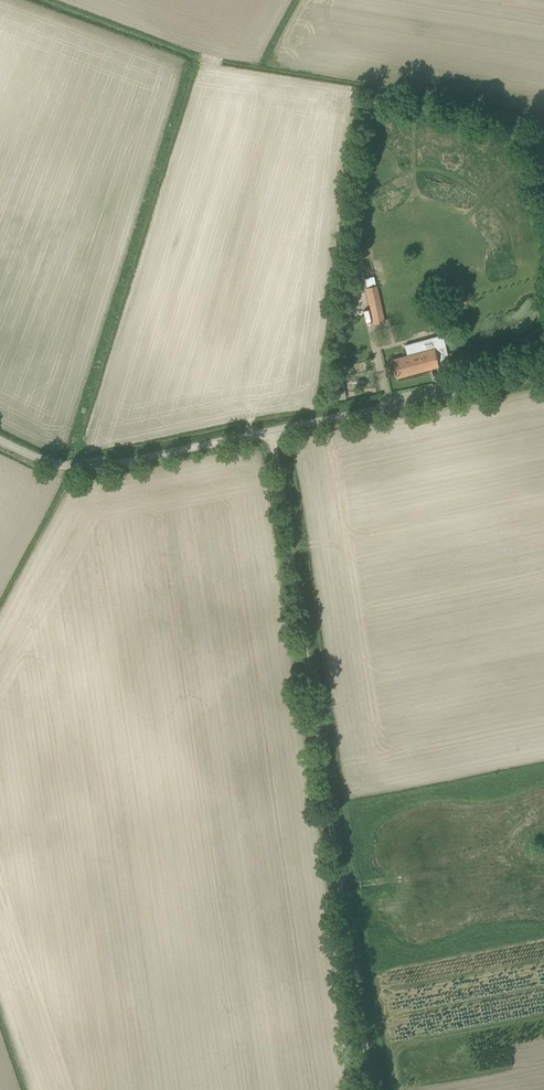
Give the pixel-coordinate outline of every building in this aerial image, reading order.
[(374,276),(365,278),(367,287),(376,285),(374,276)] [(376,285),(367,287),(365,287),(374,324),(385,321),(377,285),(376,285)] [(446,287),(451,307),(454,306),(460,304),(455,285),(446,287)] [(437,361),(449,358),(443,334),(431,337),(434,349),(419,353),(416,341),(404,344),(407,356),(393,360),(396,376),(438,365),(437,361)]
